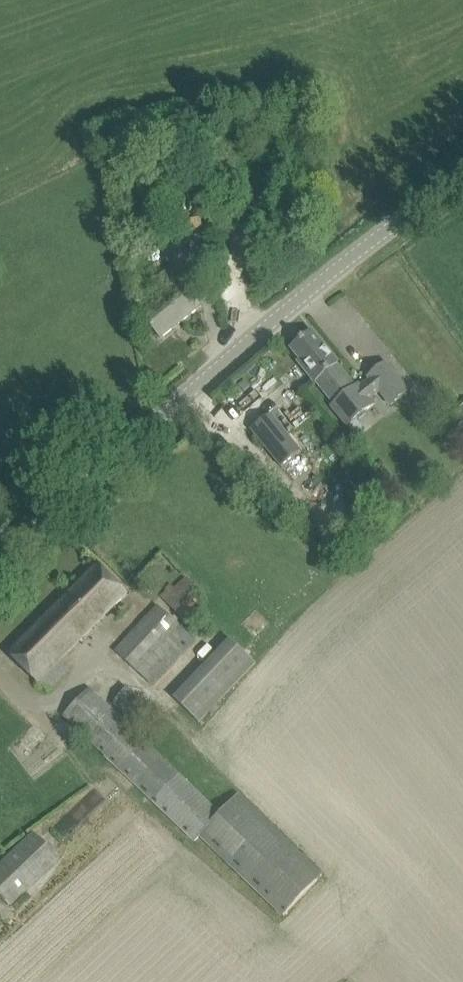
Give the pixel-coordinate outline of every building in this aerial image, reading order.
[(145,128),(133,131),(135,138),(146,135),(145,128)] [(121,143),(125,161),(138,158),(134,141),(121,143)] [(141,314),(161,338),(200,307),(169,268),(157,277),(163,285),(155,291),(161,298),(141,314)] [(314,384),(316,383),(339,363),(311,331),(290,348),(300,359),(296,362),(314,384)] [(339,363),(316,383),(333,404),(329,407),(347,428),(375,404),(371,399),(379,393),(390,407),(410,390),(385,361),(366,377),(368,380),(361,385),(359,382),(356,385),(339,364),(339,363)] [(251,430),(261,442),(282,467),(301,451),(294,442),(270,414),(251,430)] [(98,566),(9,654),(23,668),(37,682),(38,682),(59,661),(126,594),(112,580),(98,566)] [(165,604),(182,620),(204,597),(187,581),(165,604)] [(114,652),(154,688),(196,641),(156,605),(114,652)] [(173,698),(199,724),(256,664),(229,639),(173,698)] [(90,687),(143,729),(156,712),(104,670),(90,687)] [(62,717),(194,843),(199,837),(282,917),(323,874),(239,793),(220,813),(90,688),(62,717)] [(9,906),(58,859),(32,831),(0,862),(0,896),(9,906)]
